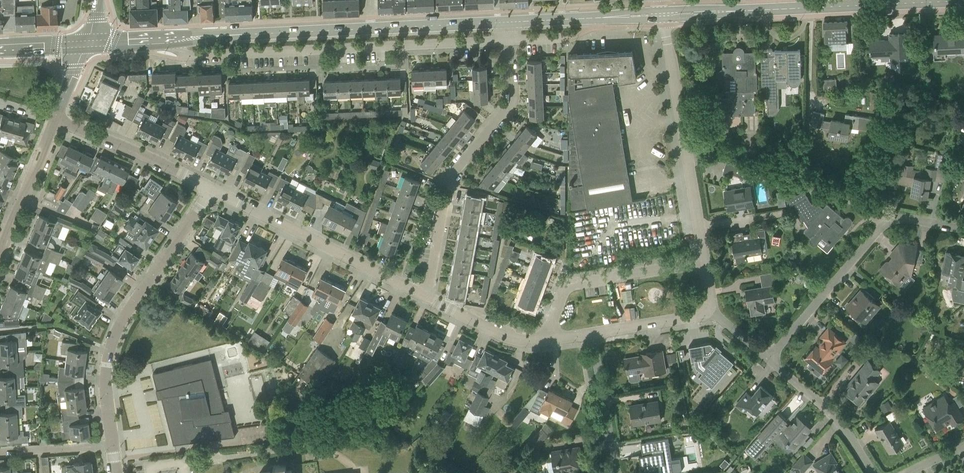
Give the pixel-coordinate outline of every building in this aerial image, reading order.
[(14,5),(14,0),(1,0),(1,4),(0,4),(0,29),(1,29),(2,29),(2,13),(14,13),(14,5)] [(36,12),(36,19),(37,29),(46,28),(56,28),(56,24),(55,3),(55,0),(38,0),(38,5),(36,5),(37,12),(36,12)] [(143,0),(136,0),(136,8),(131,8),(131,24),(144,24),(143,0)] [(144,24),(158,23),(157,7),(151,7),(151,0),(143,0),(144,24)] [(176,0),(169,0),(169,7),(164,7),(165,23),(177,22),(176,0)] [(177,22),(188,22),(188,12),(188,6),(183,6),(182,0),(176,0),(177,22)] [(198,6),(198,12),(201,11),(201,20),(208,20),(209,21),(212,21),(213,19),(215,19),(214,9),(214,3),(214,0),(197,0),(198,6)] [(219,3),(225,3),(226,10),(226,19),(226,20),(239,20),(239,4),(238,4),(238,0),(219,0),(219,3)] [(252,0),(238,0),(238,4),(239,4),(239,20),(253,19),(252,0)] [(335,0),(323,0),(324,15),(335,15),(335,0)] [(335,15),(348,14),(347,0),(335,0),(335,15)] [(359,0),(347,0),(348,14),(360,14),(359,0)] [(379,3),(380,13),(393,12),(392,0),(379,0),(379,3)] [(393,12),(406,12),(406,2),(406,0),(392,0),(393,12)] [(408,11),(421,11),(421,0),(408,0),(408,11)] [(434,0),(421,0),(421,11),(435,10),(434,0)] [(437,10),(450,10),(450,0),(436,0),(437,10)] [(463,0),(450,0),(450,10),(463,9),(463,0)] [(465,9),(479,8),(478,0),(465,0),(465,9)] [(479,8),(494,8),(494,0),(478,0),(479,8)] [(34,19),(34,13),(34,11),(22,12),(22,4),(14,5),(14,13),(15,29),(35,29),(34,19)] [(848,42),(848,31),(847,21),(824,22),(825,43),(848,42)] [(963,42),(963,31),(954,31),(954,34),(934,35),(935,45),(935,51),(935,59),(946,58),(946,50),(958,50),(957,53),(959,52),(960,52),(961,52),(963,52),(963,42)] [(906,56),(905,43),(905,33),(889,34),(889,40),(885,40),(870,41),(870,49),(869,49),(869,53),(870,53),(870,56),(890,55),(890,56),(906,56)] [(754,81),(754,53),(743,54),(742,51),(742,50),(742,49),(741,49),(740,48),(739,48),(738,48),(737,49),(736,49),(736,50),(735,51),(735,54),(723,54),(723,69),(722,69),(721,70),(720,71),(720,72),(719,73),(719,74),(719,75),(720,76),(721,77),(722,77),(730,78),(731,91),(726,91),(726,98),(724,98),(723,99),(722,100),(721,102),(720,103),(719,103),(719,104),(719,105),(719,106),(719,107),(720,107),(721,109),(722,110),(723,111),(725,112),(727,112),(729,112),(731,112),(731,115),(755,114),(755,98),(753,98),(753,81),(754,81)] [(768,57),(761,57),(762,86),(767,86),(767,98),(768,114),(770,114),(772,113),(774,113),(775,112),(776,110),(777,109),(777,107),(776,78),(787,78),(787,80),(788,82),(790,83),(792,84),(794,85),(796,84),(798,83),(799,82),(800,80),(801,78),(800,71),(800,54),(800,49),(787,50),(772,50),(772,49),(771,48),(770,48),(769,48),(768,49),(768,50),(768,57)] [(569,89),(613,82),(637,78),(632,51),(569,54),(569,89)] [(526,73),(528,73),(528,72),(542,72),(541,60),(527,61),(528,68),(526,68),(526,73)] [(436,89),(436,83),(435,67),(430,67),(430,69),(424,70),(425,84),(425,90),(436,89)] [(440,67),(435,67),(436,83),(447,83),(447,69),(440,69),(440,67)] [(487,67),(473,67),(473,79),(487,78),(487,79),(489,79),(489,74),(487,74),(487,67)] [(425,84),(424,70),(424,68),(419,68),(419,70),(412,70),(412,80),(413,84),(425,84)] [(175,75),(176,75),(176,72),(169,72),(169,70),(164,71),(164,87),(165,86),(165,92),(176,91),(176,89),(175,75)] [(121,88),(126,77),(126,76),(126,75),(126,74),(125,73),(124,73),(123,73),(122,73),(121,74),(120,75),(118,78),(103,71),(97,84),(98,84),(100,85),(98,91),(116,99),(113,98),(118,86),(121,88)] [(164,87),(164,71),(159,71),(159,73),(152,73),(153,87),(164,87)] [(211,95),(210,71),(205,72),(205,74),(198,74),(199,88),(200,95),(211,95)] [(214,71),(210,71),(210,87),(211,95),(216,94),(222,94),(222,87),(222,83),(221,73),(214,73),(214,71)] [(187,88),(187,72),(182,73),(182,75),(176,75),(175,75),(176,89),(187,88)] [(199,88),(198,74),(192,74),(192,72),(187,72),(187,88),(199,88)] [(542,83),(542,72),(528,72),(528,73),(528,79),(526,79),(526,84),(542,83)] [(302,77),(297,78),(298,94),(298,103),(305,102),(305,100),(313,99),(312,93),(310,93),(310,89),(310,79),(302,79),(302,77)] [(287,94),(286,80),(280,80),(279,78),(275,79),(275,95),(276,101),(287,100),(287,94)] [(298,94),(297,78),(293,78),(293,80),(286,80),(287,94),(298,94)] [(388,94),(387,78),(375,79),(375,94),(388,94)] [(400,78),(387,78),(388,94),(401,93),(400,78)] [(487,85),(487,79),(487,78),(473,79),(474,91),(490,90),(489,85),(487,85)] [(275,95),(275,79),(270,79),(270,81),(263,81),(264,96),(265,95),(265,102),(276,101),(275,95)] [(363,95),(362,79),(349,80),(350,95),(363,95)] [(375,94),(375,79),(362,79),(363,95),(375,94)] [(836,79),(832,79),(822,79),(823,92),(837,91),(836,79)] [(240,82),(241,82),(241,80),(236,80),(236,82),(229,83),(230,97),(241,97),(240,82)] [(252,96),(252,80),(247,80),(247,82),(241,82),(240,82),(241,97),(252,96)] [(264,96),(263,81),(257,82),(257,80),(252,80),(252,96),(264,96)] [(350,95),(349,80),(337,81),(337,96),(350,95)] [(337,96),(337,81),(324,81),(324,91),(325,97),(337,96)] [(632,201),(627,170),(613,82),(569,89),(569,131),(569,149),(569,155),(569,160),(569,170),(569,211),(632,201)] [(543,95),(542,83),(526,84),(527,89),(529,89),(529,95),(543,95)] [(490,94),(490,90),(474,91),(474,102),(488,102),(488,95),(490,94)] [(115,99),(116,99),(98,91),(95,97),(93,96),(93,95),(92,95),(86,108),(107,117),(111,110),(108,109),(113,98),(115,99)] [(131,108),(127,117),(133,120),(144,98),(138,95),(131,108)] [(543,106),(543,95),(529,95),(529,102),(527,102),(528,107),(543,106)] [(164,108),(167,103),(160,100),(158,105),(164,108)] [(147,105),(142,103),(133,120),(141,124),(136,133),(147,138),(155,122),(148,119),(150,115),(143,112),(147,105)] [(177,111),(177,108),(172,106),(167,103),(164,108),(178,115),(179,112),(177,111)] [(441,113),(443,108),(431,104),(429,109),(441,113)] [(188,113),(189,109),(189,106),(177,105),(177,108),(177,111),(179,112),(188,113)] [(544,118),(543,106),(528,107),(528,111),(530,111),(530,118),(544,118)] [(226,118),(225,108),(212,108),(212,112),(211,117),(226,118)] [(475,119),(468,112),(465,110),(457,119),(470,129),(473,125),(471,124),(475,119)] [(873,118),(859,116),(845,114),(844,122),(841,121),(831,120),(831,122),(823,120),(824,113),(814,111),(813,126),(814,126),(821,128),(821,125),(830,126),(829,135),(839,137),(847,138),(848,130),(858,132),(859,127),(872,128),(873,118)] [(13,119),(1,116),(0,121),(0,137),(1,135),(8,137),(13,119)] [(25,123),(13,119),(8,137),(16,139),(15,142),(16,142),(26,145),(29,132),(23,130),(25,123)] [(162,135),(168,138),(176,122),(170,119),(168,124),(163,122),(162,126),(155,122),(147,138),(158,144),(162,135)] [(470,129),(457,119),(450,128),(461,136),(465,131),(467,133),(470,129)] [(265,120),(261,121),(261,125),(254,125),(254,130),(266,129),(266,122),(265,120)] [(267,122),(266,122),(266,129),(277,129),(277,124),(274,124),(274,121),(272,121),(270,122),(268,122),(267,122)] [(185,126),(178,123),(170,139),(175,142),(171,150),(182,156),(190,140),(183,136),(186,130),(185,126)] [(538,134),(535,132),(527,126),(522,131),(521,130),(518,133),(530,143),(538,134)] [(456,142),(461,136),(450,128),(443,136),(455,147),(458,143),(456,142)] [(259,133),(257,138),(264,141),(266,137),(270,139),(272,134),(278,137),(281,132),(259,133)] [(530,143),(518,133),(515,137),(516,138),(512,143),(523,152),(530,143)] [(213,140),(211,144),(206,153),(212,156),(207,164),(218,170),(226,154),(219,150),(223,144),(221,137),(214,134),(212,139),(213,140)] [(393,147),(397,148),(401,136),(397,135),(393,147)] [(455,147),(443,136),(435,145),(446,154),(451,149),(452,150),(455,147)] [(202,155),(207,146),(208,144),(198,139),(196,143),(190,140),(182,156),(192,161),(197,153),(202,155)] [(523,152),(512,143),(508,149),(506,147),(503,151),(516,161),(523,152)] [(69,175),(81,151),(75,149),(76,147),(71,144),(70,146),(68,145),(60,162),(67,165),(63,172),(69,175)] [(442,159),(446,154),(435,145),(428,154),(440,164),(444,161),(442,159)] [(227,154),(226,154),(218,170),(229,175),(233,166),(239,169),(247,152),(241,148),(239,149),(237,150),(235,153),(229,150),(227,154)] [(8,154),(0,151),(0,172),(13,177),(17,165),(14,164),(17,158),(8,154)] [(86,154),(81,151),(69,175),(72,177),(74,178),(77,172),(76,172),(78,165),(81,166),(82,165),(88,168),(88,166),(93,157),(91,157),(92,155),(87,152),(86,154)] [(502,156),(497,161),(508,170),(516,161),(503,151),(500,155),(502,156)] [(947,169),(949,155),(937,153),(935,166),(947,169)] [(104,176),(112,160),(101,154),(99,158),(96,156),(88,171),(96,175),(97,172),(104,176)] [(440,164),(428,154),(421,163),(424,166),(432,172),(436,167),(438,168),(440,164)] [(283,156),(277,167),(282,170),(288,159),(283,156)] [(253,187),(261,171),(254,168),(256,164),(246,159),(241,170),(246,173),(242,182),(253,187)] [(107,191),(120,164),(112,160),(104,176),(106,176),(100,187),(107,191)] [(508,170),(497,161),(493,166),(492,165),(489,169),(501,179),(508,170)] [(775,168),(772,162),(765,165),(769,171),(775,168)] [(122,184),(125,177),(129,169),(120,164),(107,191),(112,194),(118,182),(122,184)] [(736,164),(733,174),(741,177),(744,170),(745,167),(736,164)] [(932,169),(927,168),(926,172),(912,170),(913,166),(903,164),(901,175),(913,177),(910,195),(927,198),(932,169)] [(385,169),(380,181),(385,183),(389,171),(385,169)] [(501,179),(489,169),(486,172),(487,173),(483,179),(491,185),(494,188),(501,179)] [(268,184),(273,187),(279,176),(269,171),(267,175),(261,171),(253,187),(263,193),(268,184)] [(13,177),(0,172),(0,187),(1,185),(8,188),(13,177)] [(131,174),(126,183),(133,187),(138,178),(131,174)] [(415,194),(420,182),(405,176),(401,188),(415,194)] [(287,205),(299,182),(292,178),(291,182),(281,177),(275,188),(281,191),(277,199),(287,205)] [(142,185),(139,190),(151,198),(151,197),(170,211),(177,202),(159,189),(161,186),(151,179),(145,187),(142,185)] [(381,195),(385,183),(380,181),(376,193),(381,195)] [(316,207),(316,194),(305,189),(307,185),(299,182),(287,205),(300,211),(304,202),(315,208),(316,207)] [(60,199),(67,187),(61,184),(55,193),(54,196),(57,198),(55,202),(43,197),(41,203),(50,207),(56,210),(62,201),(60,199)] [(753,206),(752,196),(750,187),(734,189),(724,191),(726,203),(725,203),(725,205),(727,204),(728,210),(753,206)] [(86,193),(85,193),(77,207),(83,211),(95,192),(89,188),(86,193)] [(411,206),(415,194),(401,188),(396,200),(411,206)] [(54,196),(55,193),(47,189),(43,197),(55,202),(57,198),(54,196)] [(63,201),(62,201),(56,210),(65,214),(71,204),(77,207),(85,193),(82,191),(80,191),(73,202),(65,198),(63,201)] [(783,191),(776,192),(778,206),(786,205),(783,191)] [(336,202),(330,199),(316,192),(316,194),(316,207),(323,207),(323,202),(329,205),(322,220),(335,226),(343,211),(333,207),(336,202)] [(376,207),(381,195),(376,193),(372,205),(376,207)] [(482,198),(477,197),(467,195),(465,207),(480,210),(482,198)] [(845,218),(844,219),(827,204),(823,208),(818,204),(817,203),(816,203),(815,203),(814,203),(813,204),(812,204),(807,196),(801,200),(792,205),(802,220),(804,218),(808,223),(809,225),(803,231),(811,238),(810,239),(810,240),(810,241),(811,243),(811,244),(813,244),(814,245),(815,244),(816,244),(817,243),(823,237),(827,241),(826,242),(829,244),(829,243),(832,245),(840,236),(841,235),(840,234),(844,229),(845,230),(850,224),(851,223),(851,222),(851,220),(851,219),(850,218),(849,217),(848,217),(846,217),(845,218)] [(170,211),(151,197),(149,200),(147,203),(145,201),(138,210),(145,215),(153,220),(152,219),(155,214),(164,221),(170,211)] [(407,217),(411,206),(396,200),(392,212),(407,217)] [(362,224),(365,215),(366,211),(357,207),(348,202),(343,212),(343,211),(335,226),(348,233),(355,221),(362,224)] [(120,208),(114,204),(111,209),(114,212),(117,213),(120,208)] [(372,219),(376,207),(372,205),(368,217),(372,219)] [(107,213),(97,207),(90,217),(100,223),(107,213)] [(478,223),(480,210),(465,207),(463,220),(478,223)] [(402,229),(407,217),(392,212),(388,224),(402,229)] [(51,214),(48,219),(39,215),(34,227),(51,234),(58,237),(63,225),(70,228),(72,222),(51,214)] [(158,229),(150,223),(145,220),(144,220),(140,217),(138,220),(131,215),(127,221),(152,238),(158,229)] [(241,225),(229,220),(219,215),(214,225),(222,229),(214,245),(221,248),(225,242),(231,245),(236,236),(236,234),(241,225)] [(363,229),(368,231),(372,219),(368,217),(363,229)] [(475,235),(478,223),(463,220),(460,232),(475,235)] [(152,238),(127,221),(123,226),(129,230),(124,238),(120,236),(118,240),(121,242),(129,248),(135,240),(145,247),(152,238)] [(398,241),(402,229),(388,224),(381,222),(377,234),(384,236),(398,241)] [(34,227),(29,239),(38,243),(40,243),(46,246),(49,241),(47,240),(49,233),(34,227)] [(736,263),(746,262),(748,262),(747,256),(761,253),(760,246),(758,237),(766,235),(764,228),(755,230),(756,237),(744,239),(743,232),(731,234),(736,263)] [(103,238),(105,231),(99,229),(97,235),(103,238)] [(364,243),(367,233),(368,231),(363,229),(359,241),(364,243)] [(473,247),(475,235),(460,232),(458,245),(473,247)] [(394,253),(398,241),(384,236),(379,248),(394,253)] [(248,266),(258,245),(250,241),(247,245),(245,244),(245,243),(240,240),(229,260),(240,266),(239,269),(245,272),(248,266)] [(108,253),(97,248),(98,246),(92,243),(88,250),(88,251),(105,260),(108,253)] [(911,274),(914,256),(916,246),(903,243),(902,243),(901,244),(900,244),(899,244),(898,245),(890,254),(893,257),(890,263),(889,263),(889,262),(888,262),(887,263),(881,269),(880,268),(880,269),(899,285),(909,273),(911,274)] [(509,244),(504,256),(509,258),(514,246),(509,244)] [(259,265),(262,259),(267,250),(258,245),(248,266),(245,272),(251,275),(257,263),(259,265)] [(471,260),(473,247),(458,245),(456,257),(471,260)] [(46,246),(44,252),(60,258),(62,253),(46,246)] [(114,250),(110,256),(116,260),(124,266),(126,264),(131,267),(134,263),(136,264),(139,259),(137,258),(138,257),(130,251),(125,248),(120,254),(114,250)] [(38,270),(43,258),(58,264),(60,258),(44,252),(42,257),(24,250),(19,262),(35,268),(38,270)] [(88,251),(88,250),(87,250),(84,255),(91,259),(102,265),(105,260),(88,251)] [(204,261),(200,258),(192,252),(180,268),(193,277),(204,261)] [(944,262),(946,262),(944,272),(953,274),(952,281),(949,280),(948,287),(952,288),(951,292),(953,300),(963,302),(963,291),(959,290),(961,283),(962,276),(963,267),(963,256),(946,252),(944,262)] [(206,259),(219,267),(223,262),(210,253),(206,259)] [(551,260),(542,257),(537,255),(532,267),(547,272),(551,260)] [(505,270),(509,258),(504,256),(500,268),(505,270)] [(469,272),(471,260),(456,257),(453,270),(469,272)] [(276,271),(274,276),(276,277),(281,279),(286,282),(288,278),(295,264),(294,264),(295,262),(289,259),(288,261),(283,258),(278,267),(276,271)] [(19,262),(14,274),(19,276),(33,282),(36,283),(38,277),(35,276),(32,275),(35,268),(19,262)] [(308,270),(295,264),(288,278),(294,281),(291,286),(297,289),(300,284),(301,284),(303,279),(308,270)] [(542,284),(547,272),(532,267),(528,279),(542,284)] [(122,279),(114,273),(106,268),(103,273),(105,274),(101,280),(115,290),(122,279)] [(182,292),(193,277),(180,268),(169,283),(178,289),(182,292)] [(500,282),(505,270),(500,268),(495,280),(500,282)] [(466,285),(469,272),(453,270),(451,282),(466,285)] [(262,300),(270,285),(269,285),(272,279),(265,275),(261,280),(260,280),(247,301),(245,301),(251,305),(256,297),(262,300)] [(247,301),(260,280),(254,276),(240,298),(245,301),(247,301)] [(67,282),(71,284),(79,287),(81,282),(70,277),(67,282)] [(326,297),(333,283),(321,277),(317,286),(314,291),(312,296),(317,299),(311,312),(316,315),(324,303),(326,297)] [(107,300),(115,290),(101,280),(99,278),(91,289),(107,300)] [(538,296),(542,284),(528,279),(523,291),(538,296)] [(496,294),(500,282),(495,280),(491,292),(496,294)] [(47,288),(33,282),(30,287),(44,293),(47,288)] [(464,297),(466,288),(466,285),(451,282),(449,295),(464,297)] [(333,283),(326,297),(339,303),(346,290),(333,283)] [(72,296),(69,300),(80,307),(73,316),(76,318),(89,327),(101,310),(94,306),(86,300),(90,295),(79,287),(71,284),(69,287),(74,293),(72,296)] [(26,298),(28,293),(15,287),(10,285),(5,297),(20,304),(21,304),(23,297),(26,298)] [(774,302),(772,285),(745,289),(748,306),(749,306),(751,315),(765,313),(764,303),(774,302)] [(44,293),(30,287),(28,293),(42,299),(44,293)] [(879,305),(868,296),(861,289),(846,306),(865,322),(879,305)] [(533,308),(538,296),(523,291),(519,302),(533,308)] [(196,300),(192,298),(183,294),(180,300),(192,306),(196,300)] [(293,295),(284,309),(291,314),(301,300),(293,295)] [(0,309),(4,311),(3,312),(3,314),(3,316),(5,317),(7,317),(9,317),(10,315),(10,314),(18,317),(21,311),(22,308),(23,305),(21,304),(20,304),(5,297),(0,309)] [(356,330),(371,302),(360,297),(353,312),(356,314),(350,327),(356,330)] [(301,300),(288,319),(295,324),(308,305),(301,300)] [(373,322),(376,316),(381,307),(371,302),(356,330),(352,338),(351,339),(357,342),(361,333),(363,333),(369,321),(373,322)] [(205,314),(207,309),(201,305),(198,310),(205,314)] [(398,337),(402,329),(406,320),(392,313),(387,322),(383,330),(384,331),(382,334),(376,331),(373,337),(366,350),(373,353),(378,342),(384,345),(390,333),(398,337)] [(334,323),(326,318),(313,337),(321,342),(334,323)] [(422,346),(429,332),(417,326),(412,335),(406,332),(401,343),(392,360),(399,364),(406,350),(418,356),(421,348),(422,346)] [(845,342),(836,334),(828,328),(821,337),(824,340),(818,347),(816,345),(805,358),(822,372),(833,360),(831,358),(845,342)] [(25,331),(7,333),(8,340),(0,341),(0,353),(27,351),(25,331)] [(432,358),(434,354),(442,338),(429,332),(422,346),(421,348),(418,356),(429,361),(422,369),(423,370),(416,377),(421,380),(422,379),(423,380),(438,363),(437,363),(432,358)] [(855,334),(852,338),(859,345),(863,340),(855,334)] [(348,345),(351,339),(352,338),(348,335),(344,342),(348,345)] [(371,340),(364,337),(359,346),(365,350),(371,340)] [(453,344),(449,353),(445,361),(453,365),(455,360),(462,364),(468,353),(472,344),(460,338),(456,345),(453,344)] [(62,341),(61,351),(60,353),(66,354),(66,360),(85,363),(86,350),(75,349),(76,343),(62,341)] [(710,343),(689,346),(690,356),(691,361),(700,360),(708,358),(712,362),(706,369),(704,371),(702,373),(699,377),(712,388),(727,370),(733,363),(720,351),(719,352),(714,348),(715,347),(710,343)] [(334,361),(317,349),(318,349),(317,348),(299,374),(318,386),(335,361),(335,360),(334,361)] [(482,383),(496,354),(485,349),(481,358),(476,355),(472,364),(470,368),(479,373),(476,380),(482,383)] [(23,359),(27,356),(27,351),(0,353),(0,365),(9,364),(9,370),(23,369),(23,359)] [(646,355),(625,359),(627,374),(628,373),(629,380),(632,381),(638,380),(640,378),(639,372),(639,370),(649,369),(650,374),(655,373),(665,371),(663,360),(662,351),(646,353),(646,355)] [(507,360),(496,354),(482,383),(488,386),(495,373),(508,379),(514,368),(505,363),(507,360)] [(227,420),(211,358),(153,373),(157,389),(156,389),(156,390),(159,390),(174,444),(235,436),(231,420),(232,420),(231,419),(227,420)] [(83,374),(85,363),(66,360),(65,367),(59,366),(57,377),(57,380),(74,380),(73,380),(71,380),(72,373),(83,374)] [(868,360),(854,377),(848,385),(850,387),(846,392),(859,403),(864,397),(865,399),(872,391),(879,383),(873,378),(880,370),(868,360)] [(445,367),(438,363),(423,380),(429,384),(445,367)] [(385,376),(389,368),(387,367),(382,368),(380,373),(385,376)] [(23,369),(9,370),(5,370),(6,376),(0,377),(0,389),(14,388),(20,387),(20,376),(24,376),(23,369)] [(74,381),(74,380),(57,380),(59,395),(65,394),(66,401),(85,398),(83,386),(72,388),(71,381),(74,381)] [(481,384),(475,381),(471,389),(478,392),(481,384)] [(747,392),(740,400),(736,404),(744,411),(748,406),(757,414),(772,396),(760,386),(751,396),(747,392)] [(312,403),(316,396),(319,392),(320,391),(314,387),(309,389),(305,394),(307,400),(312,403)] [(14,388),(0,389),(0,401),(7,400),(8,406),(21,405),(25,405),(25,394),(15,394),(14,388)] [(551,415),(561,395),(549,389),(548,392),(540,388),(525,405),(524,406),(540,414),(542,410),(551,415)] [(477,392),(469,409),(480,415),(481,415),(486,406),(488,401),(489,398),(485,396),(477,392)] [(573,401),(561,395),(551,415),(561,420),(561,421),(569,425),(577,409),(570,405),(573,401)] [(963,418),(958,409),(953,402),(949,404),(944,396),(923,408),(936,429),(950,421),(953,424),(963,418)] [(67,408),(61,409),(61,414),(62,419),(76,417),(75,412),(86,410),(85,398),(66,401),(67,408)] [(658,401),(640,404),(630,405),(633,425),(661,420),(658,401)] [(389,412),(397,407),(391,404),(387,411),(389,412)] [(21,405),(8,406),(8,412),(0,413),(0,425),(17,424),(16,417),(22,417),(21,405)] [(347,416),(351,408),(346,405),(342,412),(347,416)] [(445,423),(451,414),(443,408),(437,418),(445,423)] [(894,410),(887,414),(890,419),(896,415),(894,410)] [(506,413),(500,420),(506,425),(513,418),(506,413)] [(778,414),(747,450),(747,451),(748,450),(755,457),(772,437),(774,439),(780,433),(787,440),(786,441),(788,442),(789,441),(794,446),(810,429),(797,418),(789,426),(785,423),(786,421),(778,414)] [(77,424),(76,417),(62,419),(64,431),(69,430),(70,431),(70,437),(78,436),(79,441),(87,441),(86,435),(89,435),(88,422),(77,424)] [(904,444),(899,436),(889,421),(875,429),(889,453),(904,444)] [(554,429),(546,423),(541,428),(549,435),(554,429)] [(23,431),(23,430),(17,430),(17,424),(0,425),(0,437),(10,436),(10,442),(8,442),(8,443),(28,441),(27,435),(23,435),(23,431)] [(539,446),(549,435),(541,428),(532,439),(533,440),(521,453),(530,460),(541,447),(539,446)] [(424,441),(422,439),(420,436),(413,442),(416,447),(424,441)] [(639,455),(642,472),(643,472),(643,470),(658,467),(658,472),(670,472),(672,472),(680,471),(678,458),(670,459),(668,450),(670,450),(668,438),(641,442),(643,454),(639,455)] [(569,448),(551,451),(553,461),(547,462),(549,472),(556,472),(579,469),(577,462),(581,461),(579,447),(569,448)] [(814,464),(819,472),(839,472),(834,464),(836,463),(831,453),(822,458),(814,464)] [(800,472),(802,472),(812,461),(804,454),(793,466),(800,472)] [(725,458),(719,465),(724,469),(729,462),(725,458)] [(61,466),(62,472),(67,472),(92,472),(91,461),(74,463),(74,464),(61,466)] [(291,469),(286,470),(285,464),(270,466),(270,472),(260,472),(292,472),(291,469)]
